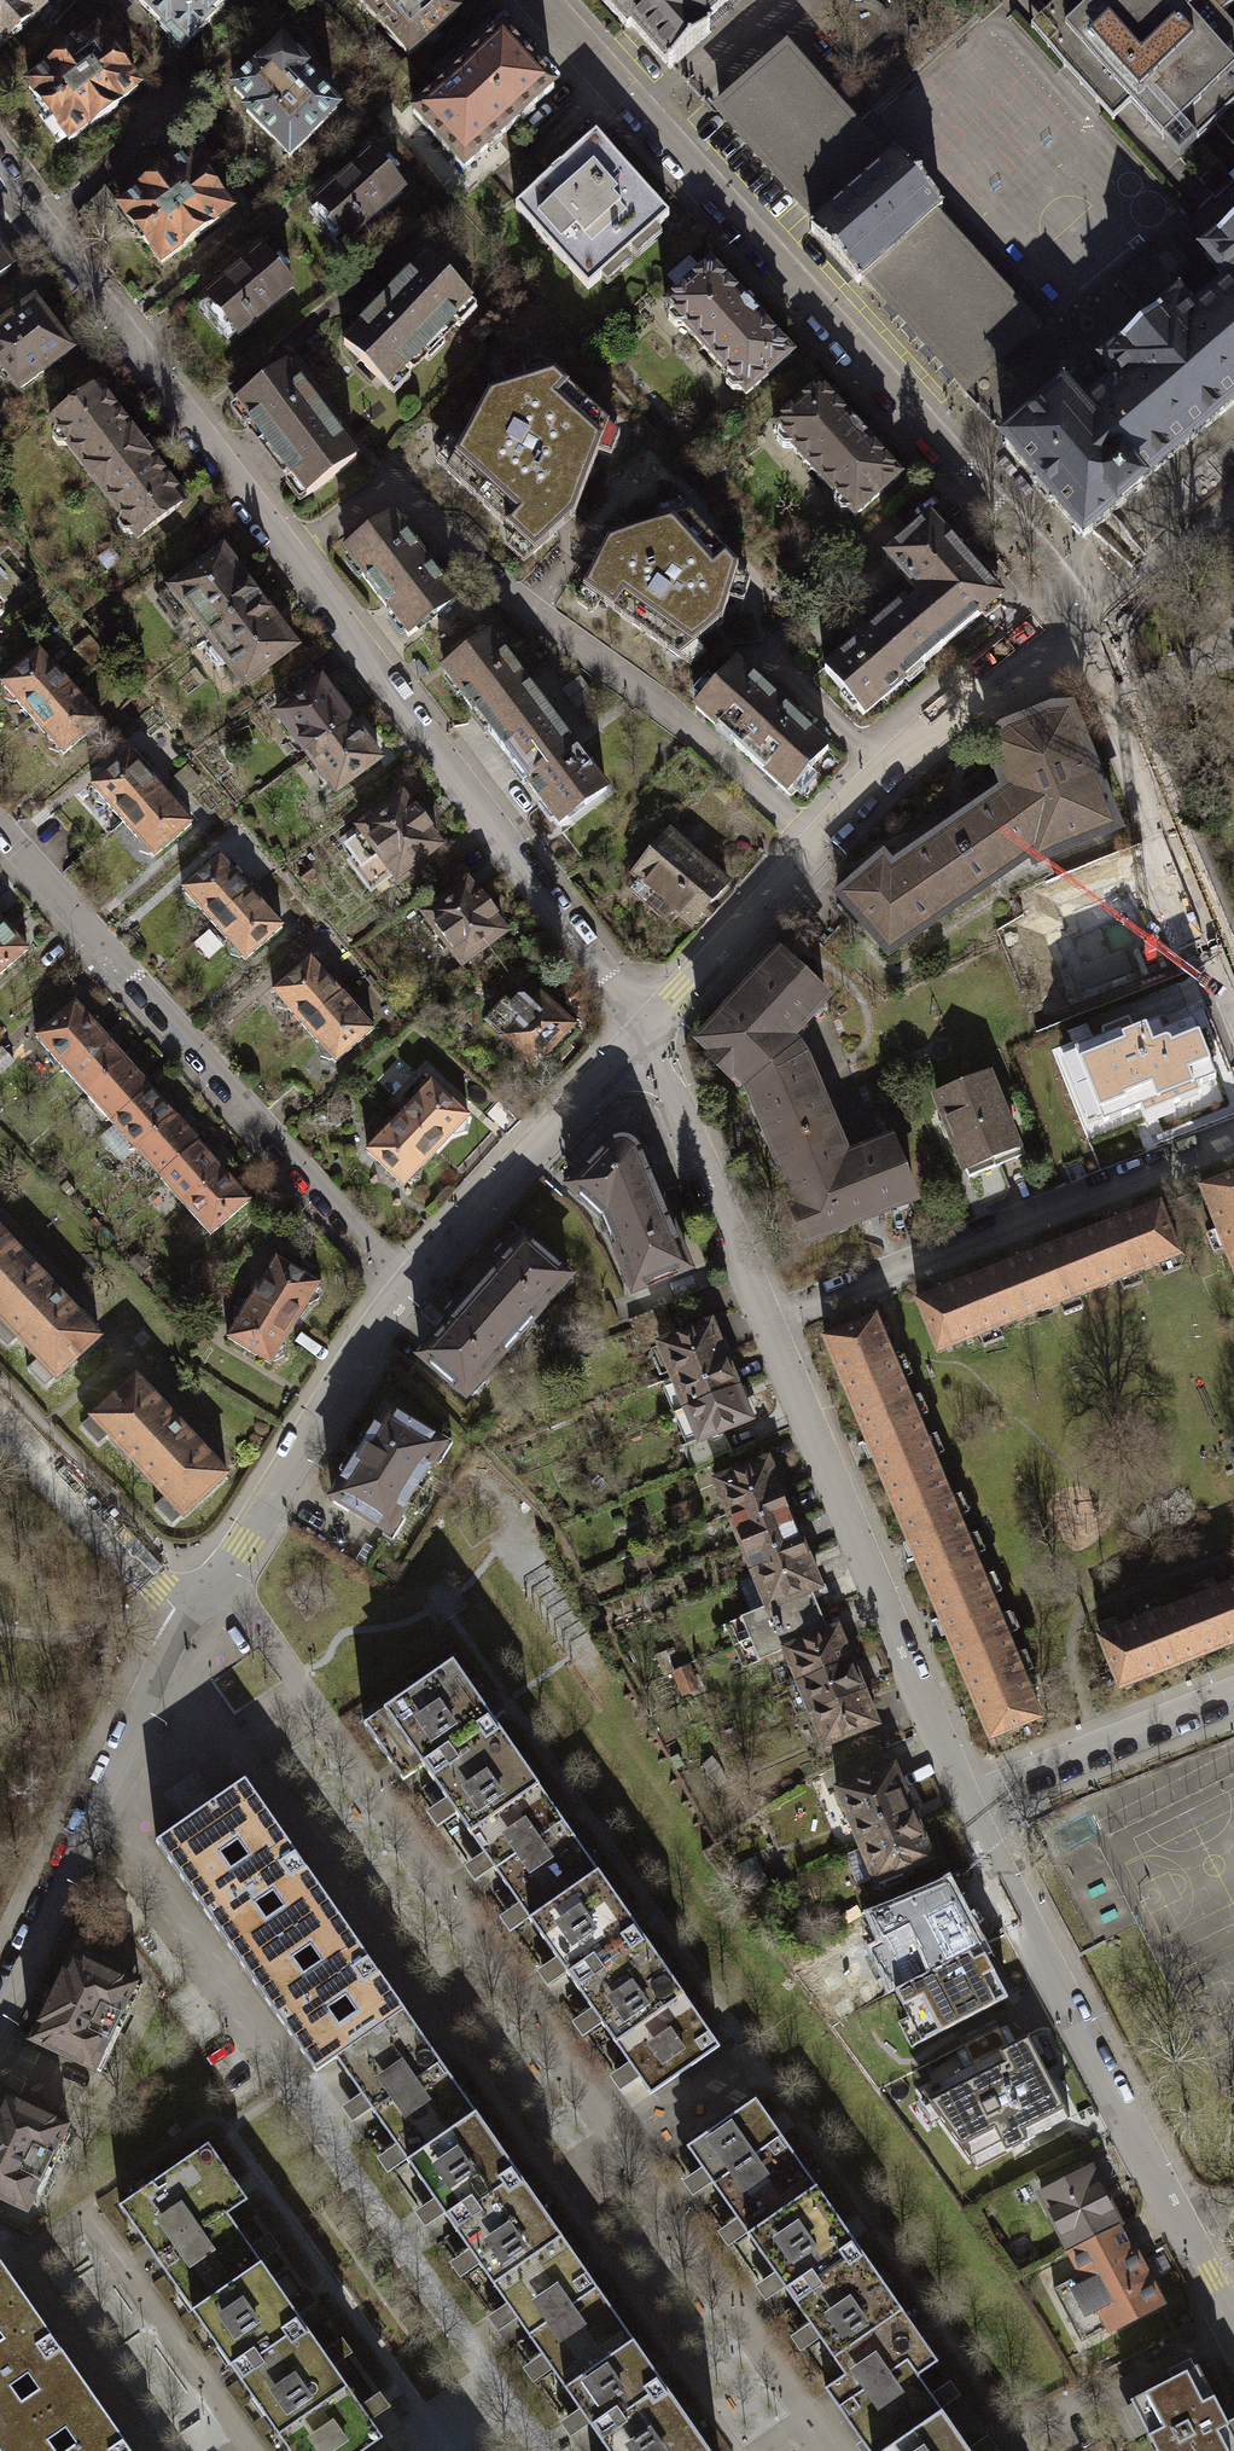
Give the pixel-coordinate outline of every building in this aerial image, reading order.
[(9,37),(10,39),(42,11),(32,0),(0,0),(0,45),(9,37)] [(56,26),(72,47),(85,37),(89,42),(97,35),(98,37),(120,21),(104,0),(79,0),(56,26)] [(166,29),(171,24),(188,42),(210,21),(208,19),(228,0),(139,0),(166,29)] [(409,57),(457,14),(444,0),(357,0),(409,57)] [(628,28),(630,26),(669,69),(711,32),(703,23),(728,0),(603,0),(628,28)] [(1031,31),(1113,122),(1123,113),(1131,106),(1200,183),(1216,168),(1229,182),(1233,178),(1233,0),(1035,0),(1049,15),(1040,23),(1031,31)] [(503,32),(413,113),(464,171),(555,90),(503,32)] [(89,42),(28,87),(69,141),(89,125),(91,127),(119,106),(118,104),(138,89),(98,37),(97,35),(89,42)] [(9,37),(0,45),(0,85),(26,57),(10,39),(9,37)] [(302,69),(305,65),(306,59),(296,49),(290,49),(286,52),(282,49),(259,70),(257,68),(234,90),(251,108),(246,112),(289,157),(337,112),(302,76),(305,73),(302,69)] [(895,154),(887,162),(787,51),(719,112),(819,222),(810,230),(858,284),(867,276),(966,386),(1034,326),(934,216),(944,207),(895,154)] [(596,136),(515,209),(588,290),(669,218),(596,136)] [(372,157),(316,205),(347,240),(403,193),(372,157)] [(122,209),(120,210),(141,237),(161,264),(230,212),(189,158),(169,173),(168,171),(140,193),(141,194),(122,209)] [(141,237),(120,210),(122,209),(105,185),(82,208),(85,211),(84,228),(80,231),(82,233),(141,237)] [(1064,391),(1003,442),(1084,537),(1145,486),(1142,482),(1233,404),(1233,228),(1218,242),(1203,254),(1230,285),(1193,316),(1179,299),(1103,363),(1118,381),(1082,412),(1064,391)] [(1168,238),(1117,281),(1143,311),(1194,268),(1168,238)] [(262,252),(207,300),(237,335),(293,288),(262,252)] [(11,269),(0,255),(0,278),(11,269)] [(343,344),(389,390),(457,323),(454,320),(471,304),(427,260),(343,344)] [(711,264),(665,305),(669,310),(668,319),(674,327),(684,327),(727,374),(726,384),(732,391),(742,391),(746,396),(792,355),(741,297),(740,297),(711,264)] [(19,390),(69,352),(59,338),(60,337),(49,322),(47,323),(34,306),(0,331),(0,364),(19,390)] [(287,367),(235,407),(304,498),(356,459),(287,367)] [(489,396),(446,471),(535,553),(574,517),(609,426),(554,375),(489,396)] [(50,423),(55,429),(52,438),(58,446),(67,446),(93,481),(142,444),(99,386),(50,423)] [(819,386),(775,427),(778,430),(777,440),(784,448),(793,448),(835,495),(835,505),(841,512),(851,512),(855,517),(900,476),(849,418),(848,419),(819,386)] [(93,481),(120,515),(117,525),(123,533),(132,533),(137,539),(186,501),(142,444),(93,481)] [(608,540),(582,588),(678,658),(722,622),(738,569),(691,516),(608,540)] [(908,607),(942,647),(999,600),(992,592),(995,590),(930,517),(886,557),(921,596),(909,606),(908,607)] [(392,518),(345,553),(409,637),(456,602),(392,518)] [(110,547),(97,557),(107,571),(121,560),(110,547)] [(172,589),(208,637),(259,598),(223,550),(172,589)] [(296,647),(259,598),(208,637),(244,685),(296,647)] [(942,647),(908,607),(909,606),(902,598),(867,628),(870,631),(824,670),(862,715),(942,647)] [(444,672),(501,748),(549,713),(491,636),(444,672)] [(4,688),(3,689),(5,699),(14,703),(16,701),(32,719),(71,685),(39,650),(1,684),(4,688)] [(281,683),(295,701),(321,681),(308,663),(281,683)] [(737,664),(696,707),(791,797),(812,775),(808,771),(828,749),(737,664)] [(351,720),(321,681),(295,701),(277,714),(306,753),(351,720)] [(48,737),(47,739),(49,748),(58,753),(60,751),(64,755),(102,721),(71,685),(32,719),(48,737)] [(1006,788),(891,867),(883,858),(839,895),(889,952),(1032,853),(1035,861),(1117,829),(1070,711),(1052,713),(1051,711),(1002,731),(1003,733),(988,743),(1006,788)] [(607,790),(549,713),(501,748),(559,825),(607,790)] [(380,759),(351,720),(306,753),(336,792),(380,759)] [(95,790),(93,792),(95,801),(105,805),(107,804),(123,822),(161,788),(129,753),(91,786),(95,790)] [(139,840),(137,842),(139,852),(148,855),(150,853),(154,858),(192,824),(161,788),(123,822),(139,840)] [(364,834),(347,846),(355,857),(350,861),(371,888),(393,872),(397,877),(438,846),(427,831),(432,828),(417,808),(413,812),(402,797),(360,829),(364,834)] [(669,833),(633,874),(640,881),(631,891),(665,921),(674,911),(692,927),(728,884),(669,833)] [(185,893),(183,895),(185,905),(196,908),(198,906),(213,924),(252,891),(220,855),(182,889),(185,893)] [(1083,885),(1057,895),(1070,926),(1047,935),(1056,957),(1047,960),(1057,984),(1065,981),(1074,1001),(1143,974),(1134,953),(1157,944),(1131,879),(1088,897),(1083,885)] [(467,884),(425,915),(429,920),(424,924),(436,941),(442,937),(462,964),(504,933),(493,918),(498,915),(483,895),(478,898),(467,884)] [(230,943),(227,944),(229,954),(239,958),(242,956),(245,960),(283,926),(252,891),(213,924),(230,943)] [(3,921),(0,923),(0,975),(28,950),(3,921)] [(733,1072),(746,1084),(794,1045),(788,1039),(826,999),(782,957),(701,1042),(715,1055),(710,1060),(728,1077),(733,1072)] [(276,995),(274,997),(276,1007),(286,1010),(288,1009),(304,1027),(342,993),(311,958),(273,991),(276,995)] [(543,1057),(544,1059),(554,1058),(578,1033),(530,987),(511,1008),(506,1003),(487,1023),(533,1067),(543,1057)] [(320,1045),(318,1047),(320,1057),(330,1060),(332,1059),(335,1063),(374,1029),(342,993),(304,1027),(320,1045)] [(36,1037),(61,1066),(100,1031),(75,1003),(36,1037)] [(1193,1024),(1164,1035),(1160,1025),(1135,1035),(1131,1026),(1103,1037),(1105,1042),(1075,1054),(1104,1126),(1141,1112),(1144,1120),(1201,1098),(1197,1090),(1216,1082),(1193,1024)] [(61,1066),(86,1094),(125,1059),(100,1031),(61,1066)] [(832,1129),(802,1058),(794,1045),(746,1084),(751,1091),(777,1152),(832,1129)] [(0,1050),(0,1074),(15,1061),(2,1048),(0,1050)] [(150,1087),(125,1059),(86,1094),(111,1122),(150,1087)] [(1020,1157),(987,1075),(936,1095),(969,1177),(1020,1157)] [(453,1133),(455,1135),(464,1132),(467,1122),(465,1120),(469,1116),(432,1082),(399,1116),(436,1151),(453,1133)] [(111,1122),(135,1150),(175,1115),(150,1087),(111,1122)] [(200,1143),(175,1115),(135,1150),(160,1178),(200,1143)] [(407,1182),(409,1184),(419,1180),(421,1170),(420,1169),(436,1151),(399,1116),(367,1151),(403,1186),(407,1182)] [(846,1163),(832,1129),(777,1152),(800,1209),(793,1211),(805,1242),(915,1198),(892,1142),(860,1154),(861,1157),(846,1163)] [(617,1139),(612,1142),(569,1187),(603,1219),(658,1196),(639,1149),(636,1145),(632,1141),(627,1139),(622,1138),(617,1139)] [(160,1178),(185,1206),(225,1172),(200,1143),(160,1178)] [(250,1200),(225,1172),(185,1206),(210,1235),(250,1200)] [(1233,1270),(1233,1176),(1201,1189),(1233,1270)] [(689,1270),(658,1196),(603,1219),(634,1292),(689,1270)] [(1160,1205),(1078,1238),(1098,1288),(1180,1256),(1160,1205)] [(28,1260),(0,1231),(0,1286),(28,1260)] [(525,1237),(472,1297),(518,1336),(570,1277),(525,1237)] [(1019,1320),(1098,1288),(1078,1238),(999,1269),(1019,1320)] [(308,1303),(310,1305),(319,1300),(320,1289),(318,1288),(320,1284),(277,1257),(252,1297),(295,1324),(308,1303)] [(28,1260),(0,1286),(0,1319),(56,1379),(100,1338),(28,1260)] [(938,1352),(1019,1320),(999,1269),(918,1302),(938,1352)] [(273,1361),(275,1362),(284,1356),(285,1346),(283,1344),(295,1324),(252,1297),(227,1338),(271,1364),(273,1361)] [(466,1396),(518,1336),(472,1297),(421,1356),(466,1396)] [(643,1352),(660,1345),(677,1337),(668,1314),(633,1328),(643,1352)] [(825,1339),(858,1420),(909,1399),(875,1318),(825,1339)] [(711,1323),(677,1337),(660,1345),(673,1377),(724,1356),(711,1323)] [(737,1387),(724,1356),(673,1377),(686,1408),(737,1387)] [(228,1474),(136,1376),(91,1418),(183,1516),(228,1474)] [(750,1419),(737,1387),(686,1408),(699,1439),(699,1440),(723,1430),(750,1419)] [(858,1420),(891,1499),(941,1478),(909,1399),(858,1420)] [(332,1498),(389,1533),(444,1444),(387,1409),(332,1498)] [(732,1451),(723,1430),(699,1440),(699,1439),(682,1446),(691,1468),(732,1451)] [(716,1482),(729,1514),(781,1493),(767,1460),(716,1482)] [(974,1558),(941,1478),(891,1499),(924,1578),(974,1558)] [(793,1523),(781,1493),(729,1514),(742,1544),(793,1523)] [(742,1544),(755,1575),(806,1554),(793,1523),(742,1544)] [(819,1586),(806,1554),(755,1575),(768,1606),(768,1607),(811,1589),(819,1586)] [(924,1578),(957,1658),(1007,1637),(974,1558),(924,1578)] [(1181,1605),(1201,1656),(1233,1643),(1233,1584),(1181,1605)] [(729,1622),(739,1644),(820,1611),(811,1589),(768,1607),(768,1606),(729,1622)] [(1120,1689),(1201,1656),(1181,1605),(1099,1637),(1120,1689)] [(828,1631),(820,1611),(739,1644),(748,1666),(786,1650),(785,1649),(828,1631)] [(786,1650),(799,1681),(850,1660),(837,1628),(828,1631),(785,1649),(786,1650)] [(1040,1717),(1007,1637),(957,1658),(990,1738),(1040,1717)] [(689,1643),(666,1653),(674,1670),(697,1661),(689,1643)] [(863,1691),(850,1660),(799,1681),(812,1712),(863,1691)] [(423,1768),(651,2095),(720,2047),(453,1662),(364,1724),(403,1781),(423,1768)] [(876,1723),(863,1691),(812,1712),(825,1744),(876,1723)] [(838,1789),(862,1847),(917,1824),(893,1766),(838,1789)] [(316,2072),(336,2058),(405,2010),(245,1780),(200,1811),(156,1842),(316,2072)] [(931,1858),(917,1824),(862,1847),(845,1855),(857,1885),(874,1879),(880,1891),(907,1880),(903,1869),(931,1858)] [(876,1954),(898,1989),(984,1946),(952,1885),(874,1915),(886,1948),(876,1954)] [(1010,1999),(984,1946),(898,1989),(925,2042),(1010,1999)] [(30,2039),(94,2070),(106,2045),(112,2048),(129,2012),(123,2009),(135,1984),(71,1953),(30,2039)] [(405,2010),(336,2058),(345,2072),(609,2450),(712,2450),(415,2025),(405,2010)] [(1026,2036),(919,2091),(974,2166),(1071,2117),(1026,2036)] [(66,2098),(78,2068),(35,2050),(23,2080),(66,2098)] [(28,2209),(44,2175),(50,2178),(58,2160),(52,2157),(68,2123),(4,2093),(0,2103),(0,2196),(28,2209)] [(756,2098),(686,2146),(845,2374),(825,2388),(869,2450),(971,2450),(954,2426),(918,2375),(938,2360),(756,2098)] [(209,2143),(119,2205),(290,2450),(362,2450),(383,2436),(228,2213),(248,2199),(209,2143)] [(1042,2194),(1071,2249),(1116,2226),(1117,2227),(1120,2226),(1091,2169),(1042,2194)] [(234,2220),(266,2266),(282,2256),(250,2209),(234,2220)] [(1117,2227),(1116,2226),(1071,2249),(1070,2250),(1083,2273),(1054,2289),(1081,2342),(1111,2327),(1111,2328),(1160,2302),(1132,2249),(1129,2251),(1117,2227)] [(751,2241),(738,2249),(760,2281),(772,2273),(751,2241)] [(0,2260),(0,2450),(1,2450),(133,2450),(0,2260)] [(1130,2399),(1157,2450),(1233,2450),(1233,2418),(1228,2421),(1198,2364),(1194,2366),(1190,2358),(1167,2370),(1171,2378),(1130,2399)]
